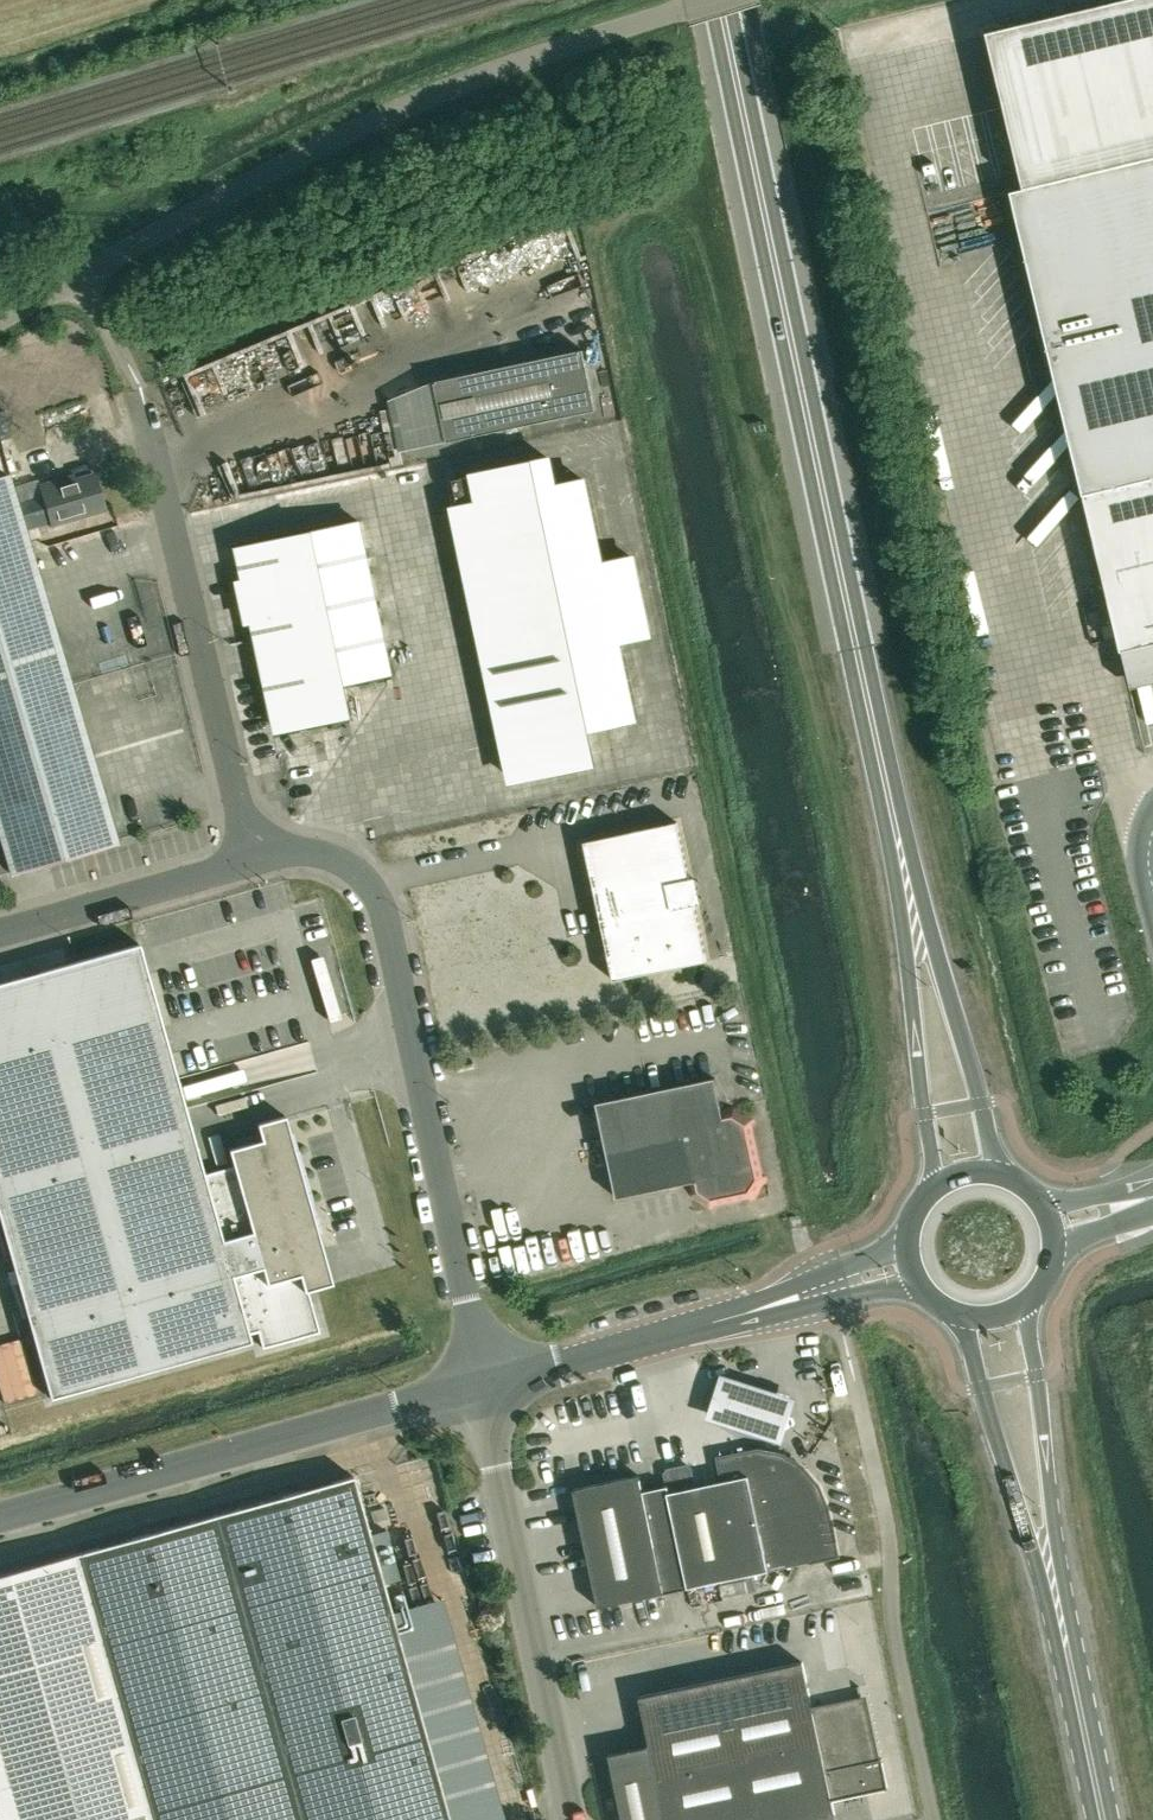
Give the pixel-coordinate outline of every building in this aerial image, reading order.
[(987,32),(1023,184),(1009,188),(1120,646),(1129,683),(1152,678),(1152,0),(1120,0),(987,32)] [(472,375),(434,383),(446,444),(484,436),(596,412),(584,352),(562,356),(562,352),(549,359),(472,375)] [(459,505),(453,506),(504,747),(507,747),(514,780),(586,765),(579,730),(635,719),(618,641),(648,635),(632,557),(602,563),(584,479),(554,485),(548,458),(454,478),(459,505)] [(116,842),(8,474),(0,476),(0,834),(12,873),(116,842)] [(21,501),(28,529),(51,523),(52,525),(106,509),(95,474),(61,484),(60,480),(41,486),(43,494),(21,501)] [(272,699),(279,731),(343,718),(336,685),(391,673),(359,521),(238,546),(245,579),(238,580),(247,623),(254,622),(271,699),(272,699)] [(459,537),(435,541),(438,558),(462,555),(459,537)] [(707,960),(695,903),(700,902),(695,878),(690,879),(677,822),(584,841),(614,980),(707,960)] [(0,982),(0,1219),(50,1398),(251,1342),(249,1333),(258,1331),(262,1348),(319,1332),(308,1290),(332,1283),(285,1115),(257,1123),(262,1140),(229,1149),(233,1165),(204,1173),(139,943),(0,982)] [(248,1065),(183,1076),(187,1098),(252,1086),(248,1065)] [(767,1180),(766,1175),(757,1177),(746,1124),(755,1122),(754,1118),(735,1105),(721,1108),(715,1077),(597,1102),(617,1198),(696,1181),(698,1190),(689,1192),(690,1196),(709,1208),(714,1207),(712,1199),(748,1191),(750,1200),(754,1199),(767,1180)] [(794,1391),(718,1368),(703,1414),(780,1438),(794,1391)] [(717,1482),(696,1486),(692,1467),(687,1464),(667,1468),(664,1473),(667,1486),(643,1491),(639,1475),(573,1489),(599,1607),(688,1588),(838,1556),(828,1508),(819,1485),(803,1466),(782,1454),(758,1449),(718,1457),(722,1478),(717,1479),(717,1482)] [(353,1475),(77,1553),(0,1575),(0,1819),(450,1819),(353,1475)] [(745,1580),(720,1585),(723,1597),(747,1592),(745,1580)] [(639,1696),(650,1746),(609,1754),(623,1819),(836,1819),(832,1800),(888,1788),(882,1758),(875,1760),(863,1702),(813,1712),(803,1663),(639,1696)]
